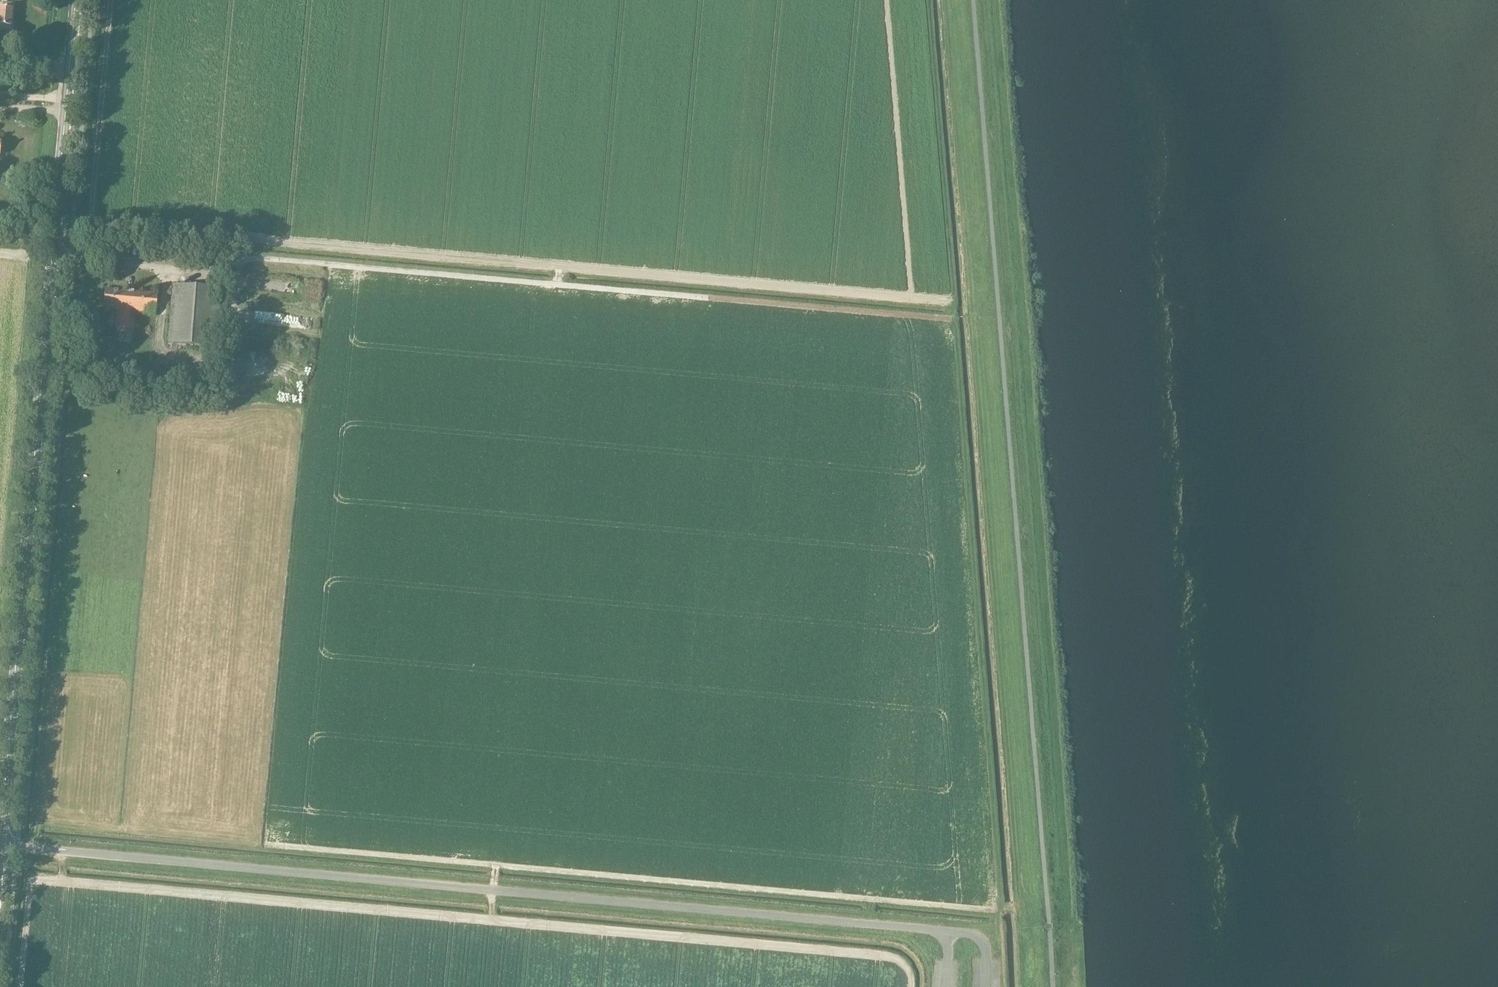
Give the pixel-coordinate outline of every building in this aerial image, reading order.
[(12,4),(2,3),(2,9),(0,9),(0,28),(10,28),(12,10),(11,10),(12,4)] [(56,58),(45,61),(48,74),(59,71),(56,58)] [(51,105),(35,106),(35,115),(52,114),(51,105)] [(173,284),(168,344),(213,347),(218,287),(173,284)] [(155,314),(157,294),(105,289),(103,309),(116,310),(114,333),(132,335),(134,312),(155,314)] [(239,311),(238,323),(267,324),(267,312),(239,311)] [(123,370),(135,372),(137,360),(125,358),(123,370)]
